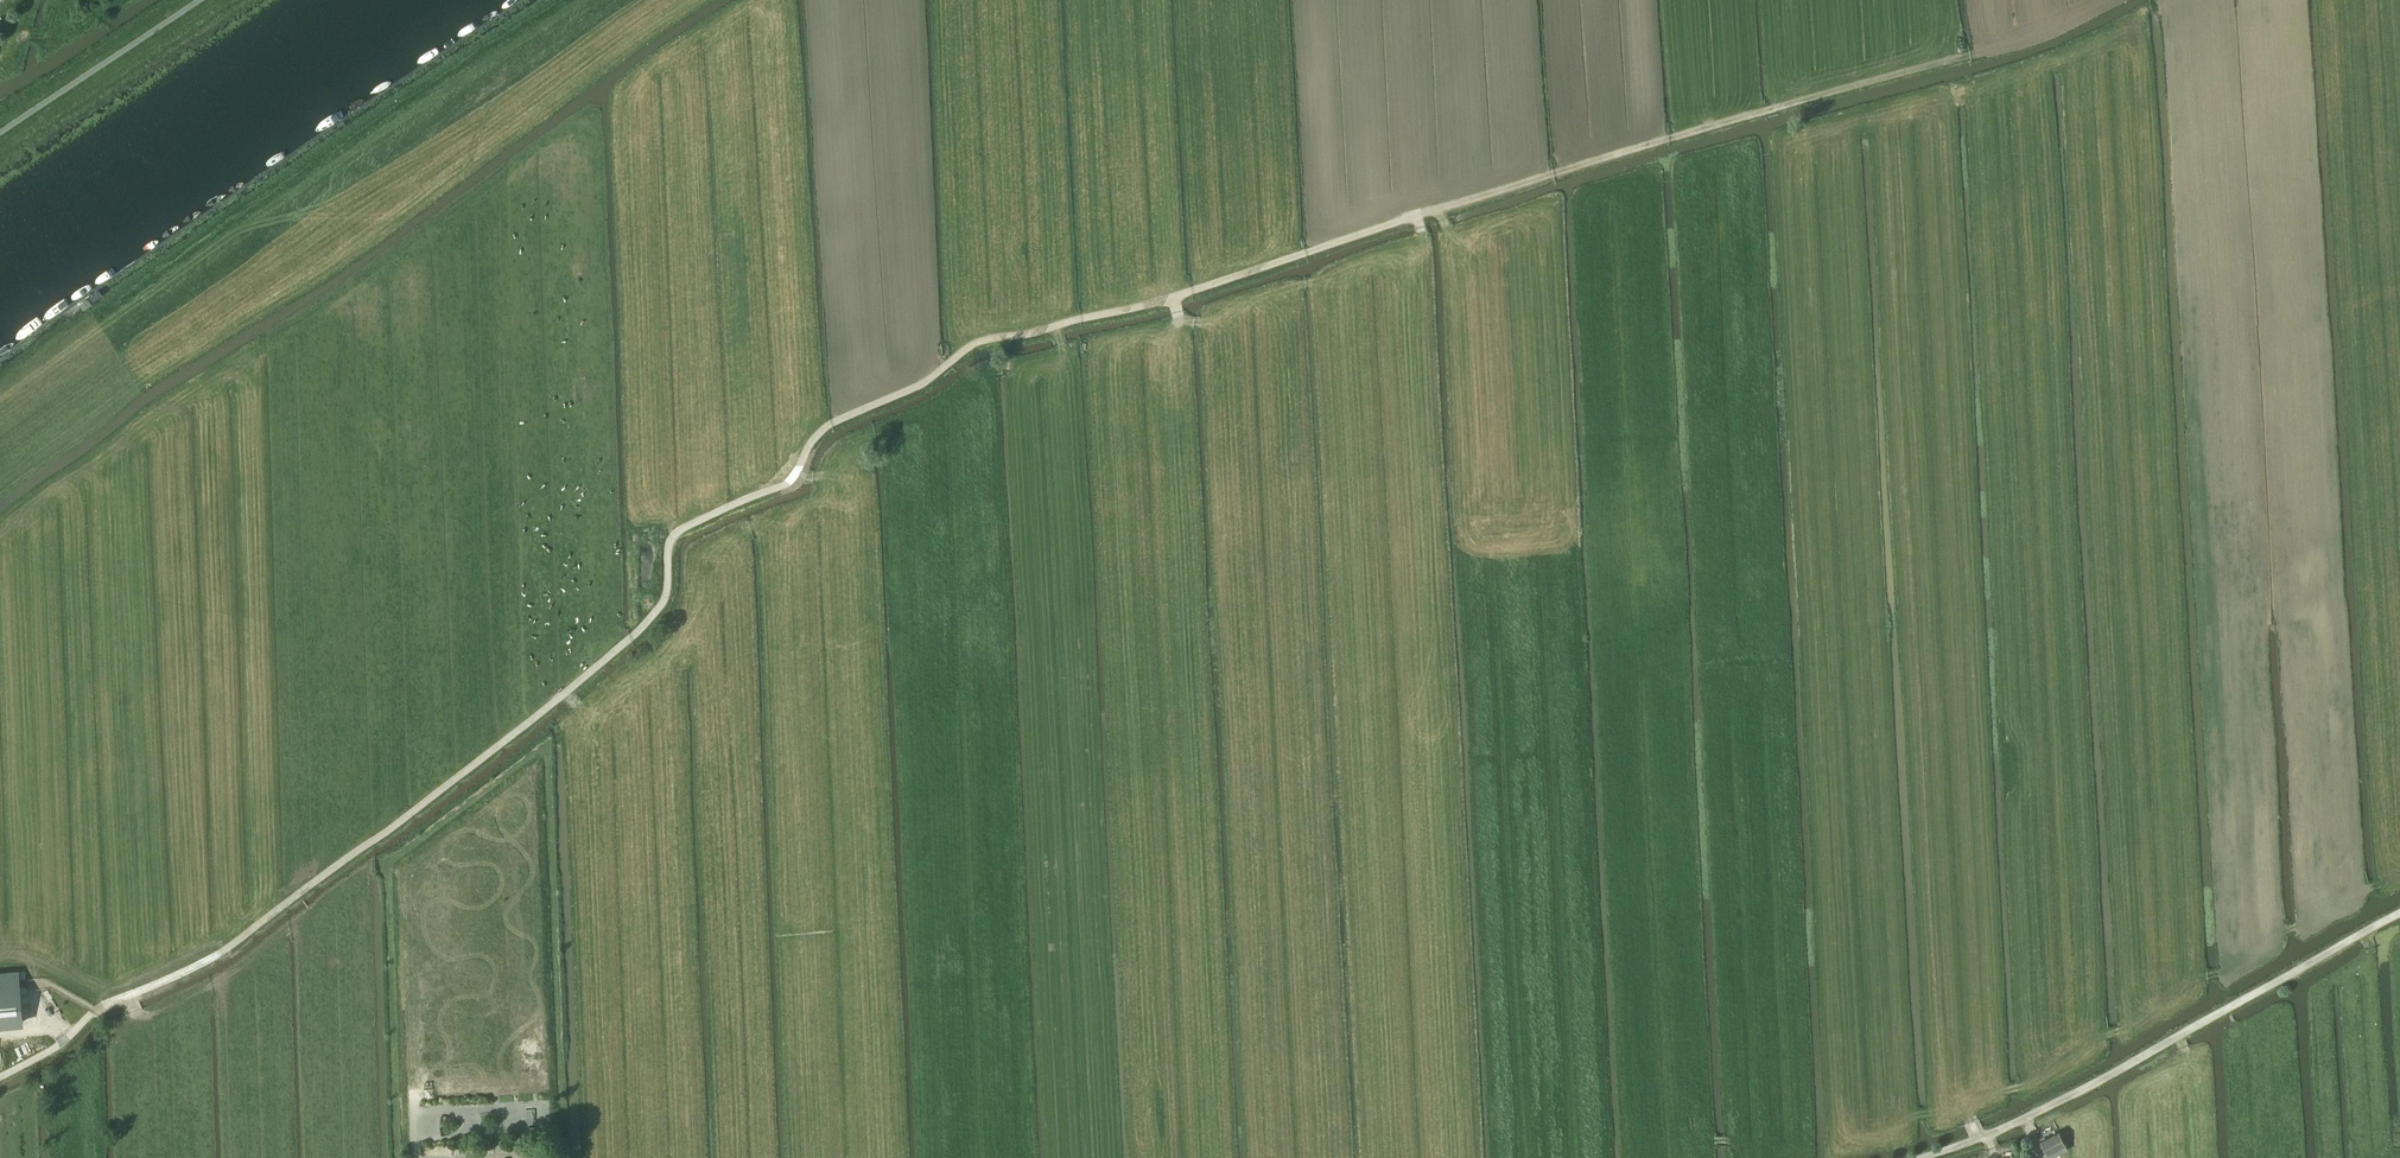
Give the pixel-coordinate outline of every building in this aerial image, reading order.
[(0,974),(0,1024),(23,1022),(19,972),(0,974)] [(2051,1157),(2052,1157),(2069,1148),(2058,1129),(2040,1139),(2051,1157)]
